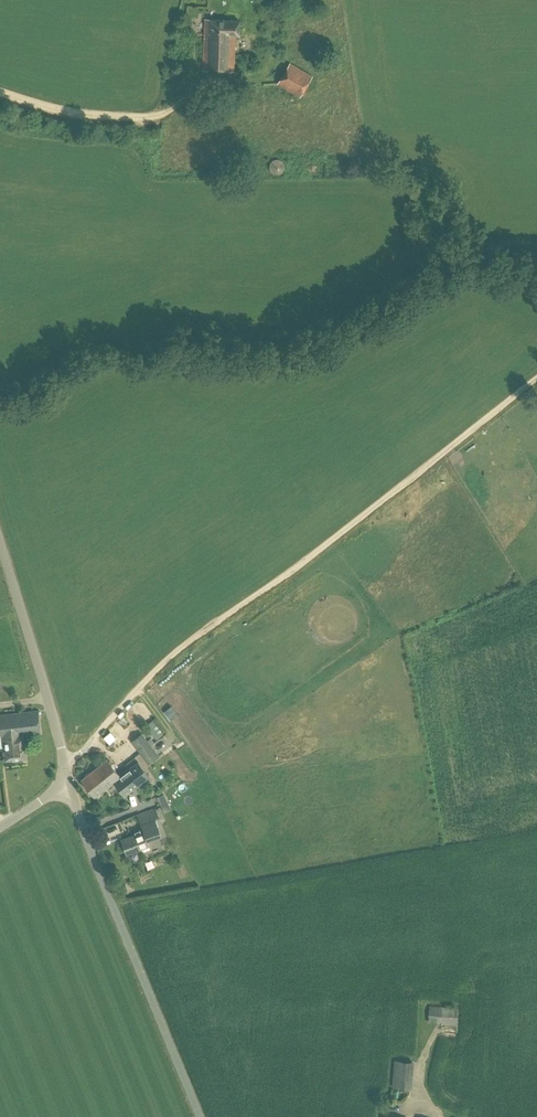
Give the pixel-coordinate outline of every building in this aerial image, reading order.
[(239,35),(240,21),(205,19),(203,70),(234,71),(235,35),(239,35)] [(299,98),(312,76),(289,62),(277,84),(299,98)] [(40,733),(38,710),(0,715),(0,734),(2,734),(4,750),(4,751),(5,760),(26,757),(25,748),(23,735),(40,733)] [(149,742),(142,733),(133,740),(131,741),(148,764),(159,756),(152,746),(156,743),(152,739),(149,742)] [(121,776),(107,759),(82,780),(95,796),(114,781),(125,796),(149,776),(138,762),(121,776)] [(168,803),(161,806),(164,812),(171,808),(168,803)] [(140,823),(158,816),(155,808),(137,816),(140,823)] [(127,854),(150,845),(148,840),(161,835),(155,819),(140,825),(143,831),(121,839),(127,854)] [(457,1025),(458,1008),(429,1006),(430,1001),(418,1000),(416,1022),(438,1023),(438,1022),(441,1022),(441,1023),(457,1025)]
